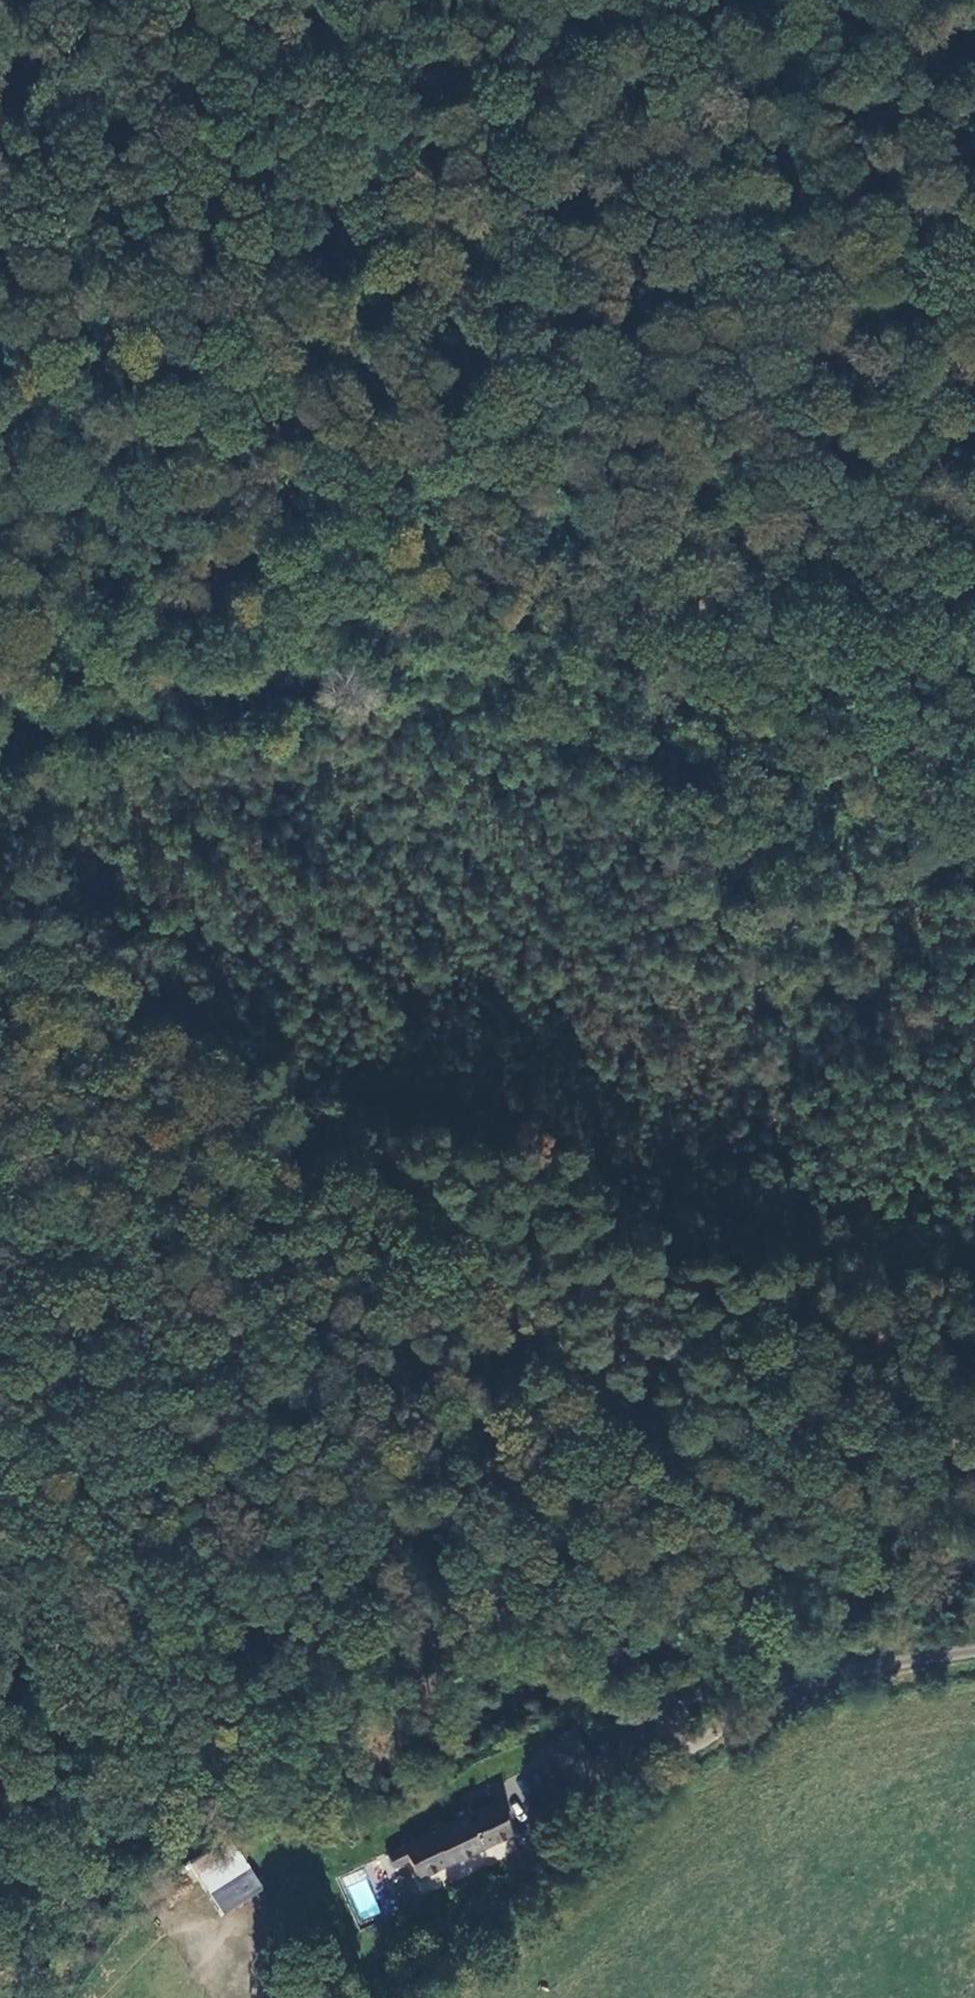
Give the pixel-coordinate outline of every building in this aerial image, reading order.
[(572,1788),(599,1773),(571,1722),(545,1736),(572,1788)] [(494,1804),(381,1863),(385,1872),(405,1862),(415,1882),(472,1853),(475,1858),(512,1838),(494,1804)] [(230,1836),(189,1863),(223,1915),(264,1887),(230,1836)]
